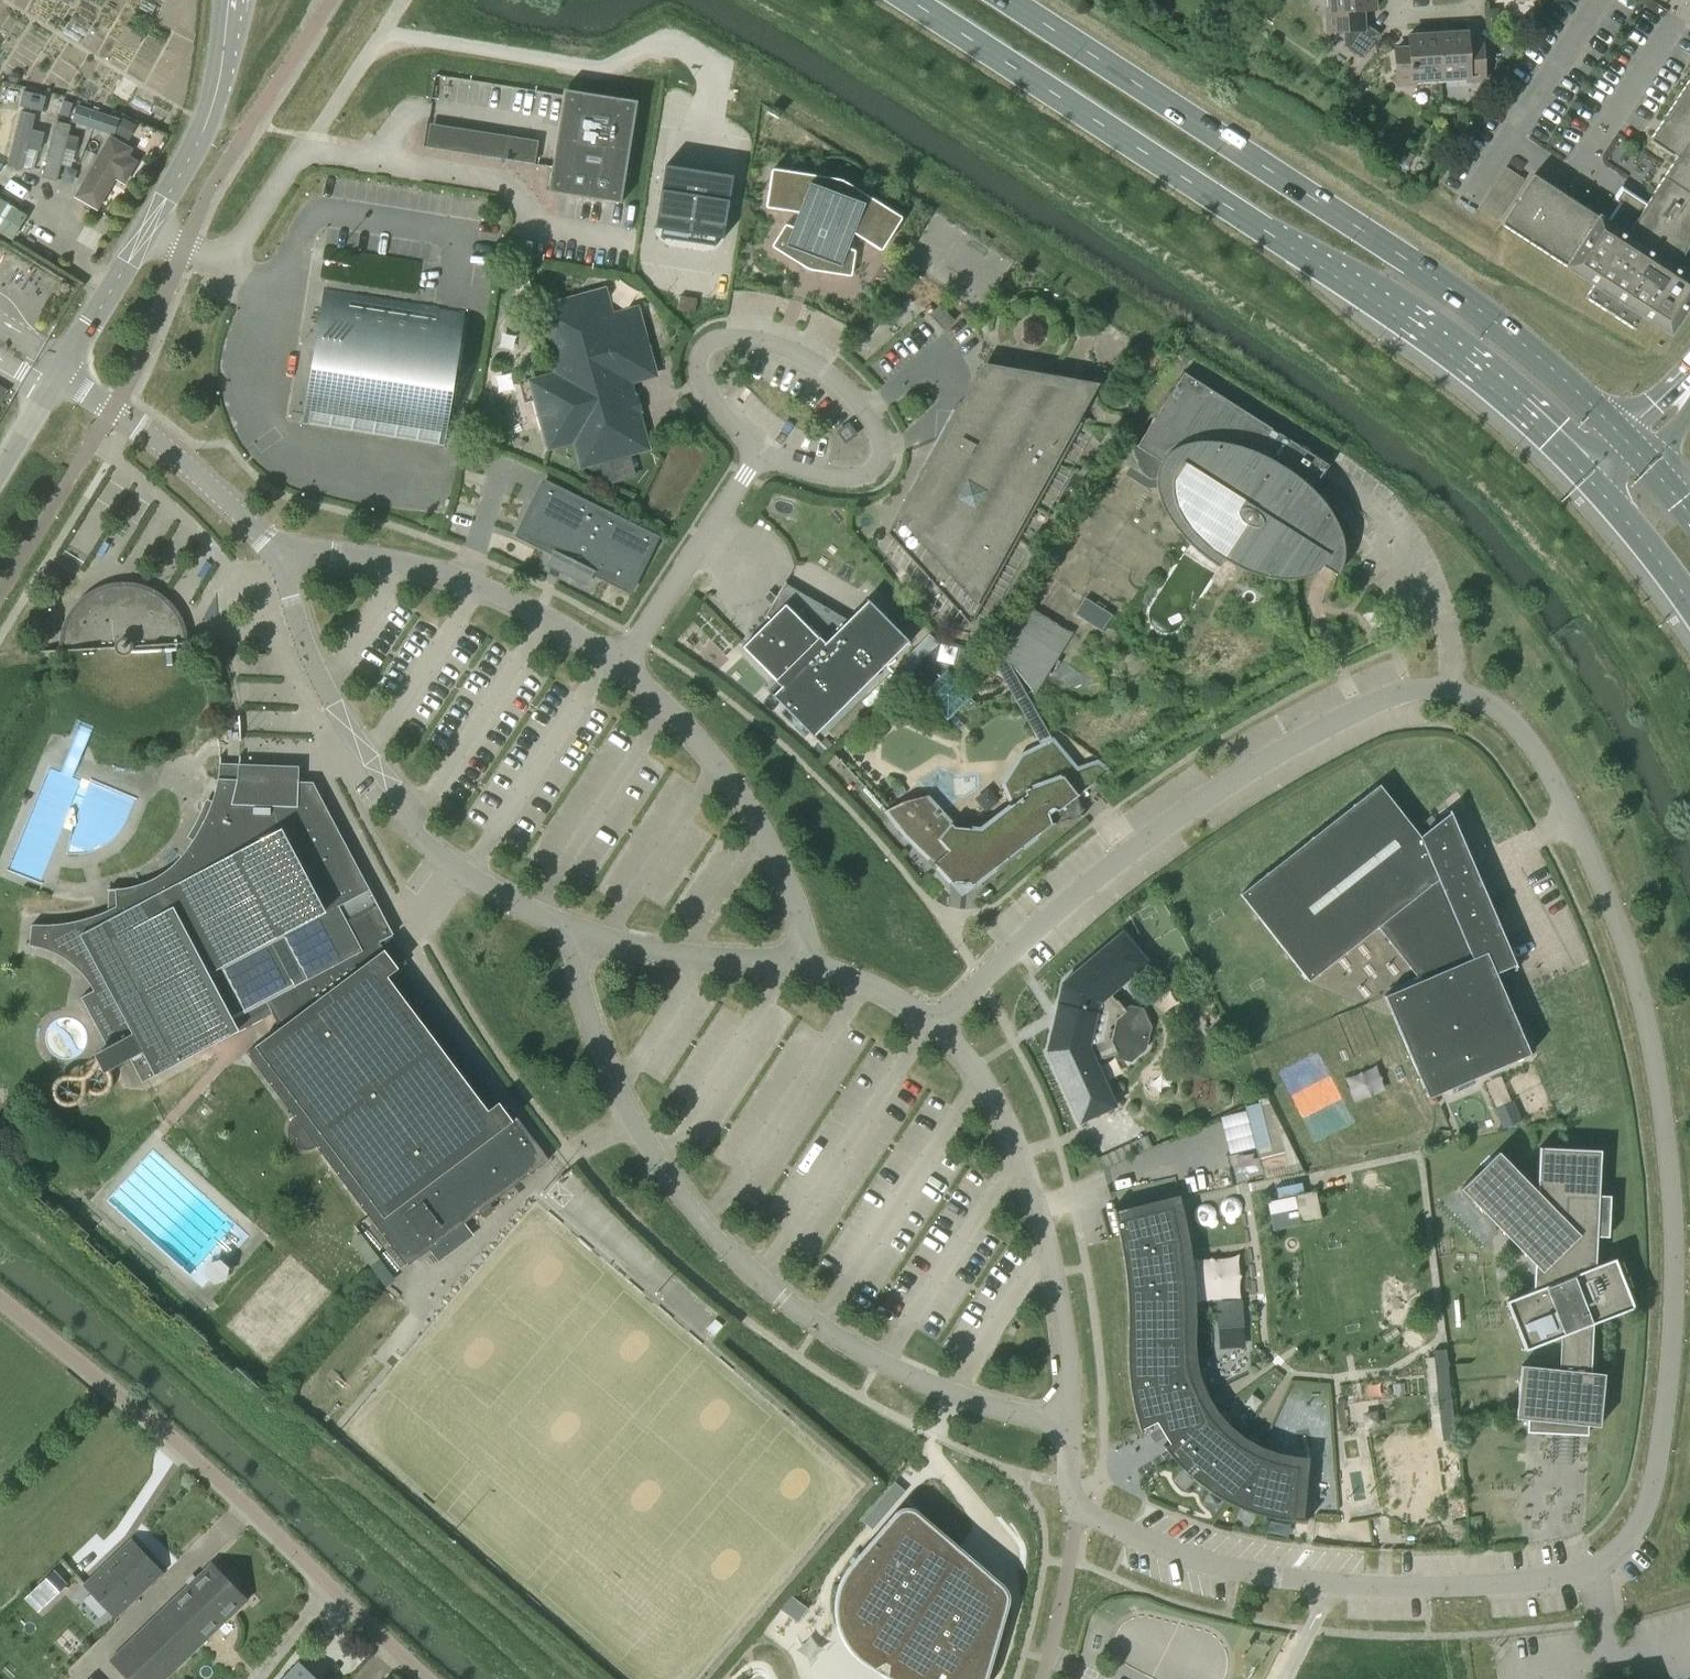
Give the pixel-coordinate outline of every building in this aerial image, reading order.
[(1132,0),(1122,0),(1119,4),(1128,9),(1132,0)] [(1328,32),(1344,31),(1345,47),(1350,49),(1363,58),(1380,34),(1366,25),(1363,25),(1362,10),(1375,10),(1374,0),(1326,0),(1328,32)] [(1437,30),(1440,83),(1484,80),(1482,44),(1467,45),(1467,33),(1454,33),(1454,29),(1437,30)] [(1440,83),(1437,30),(1421,31),(1421,35),(1409,36),(1409,48),(1395,49),(1397,85),(1440,83)] [(1534,175),(1501,225),(1593,285),(1585,298),(1634,330),(1643,317),(1670,334),(1689,302),(1689,78),(1649,141),(1676,158),(1647,203),(1621,186),(1612,200),(1618,204),(1606,222),(1593,214),(1534,175)] [(23,91),(20,106),(42,111),(46,96),(23,91)] [(546,190),(546,191),(548,192),(553,192),(621,203),(636,107),(569,97),(558,164),(556,173),(553,191),(546,190)] [(68,103),(63,118),(113,135),(118,120),(68,103)] [(21,112),(8,165),(23,168),(28,149),(39,152),(43,133),(32,130),(36,115),(21,112)] [(123,118),(115,133),(128,141),(137,126),(123,118)] [(430,122),(427,146),(537,161),(541,137),(430,122)] [(71,127),(56,124),(43,177),(58,181),(71,127)] [(125,184),(138,162),(129,156),(133,149),(110,136),(75,197),(98,210),(116,179),(125,184)] [(665,165),(655,228),(662,229),(661,238),(715,246),(717,238),(723,239),(733,176),(665,165)] [(1506,167),(1479,209),(1497,221),(1525,179),(1506,167)] [(793,227),(787,225),(785,225),(784,226),(772,245),(772,246),(773,248),(802,266),(801,268),(815,274),(816,271),(850,277),(851,276),(852,275),(856,252),(855,251),(855,250),(848,248),(854,234),(880,250),(880,251),(881,250),(882,250),(883,249),(901,220),(902,219),(902,218),(901,217),(845,182),(842,180),(838,179),(774,169),(773,169),(772,170),(771,171),(768,195),(766,206),(767,208),(768,208),(798,213),(793,227)] [(0,199),(0,232),(13,240),(27,216),(0,199)] [(442,446),(463,311),(328,289),(307,424),(373,435),(442,446)] [(559,376),(534,383),(551,446),(576,439),(583,464),(646,447),(628,381),(654,374),(636,311),(611,318),(604,292),(541,309),(559,376)] [(680,296),(678,309),(695,312),(697,299),(680,296)] [(930,315),(945,331),(955,321),(941,305),(930,315)] [(985,367),(964,403),(960,402),(888,533),(971,625),(1082,424),(1075,423),(1095,386),(985,367)] [(1312,490),(1320,478),(1321,478),(1329,465),(1184,373),(1137,447),(1161,462),(1160,466),(1158,470),(1158,474),(1157,479),(1157,484),(1157,489),(1158,493),(1159,498),(1160,502),(1162,506),(1164,510),(1173,524),(1181,534),(1189,543),(1198,552),(1208,560),(1219,567),(1215,572),(1210,580),(1222,587),(1235,566),(1244,570),(1253,573),(1263,576),(1272,578),(1282,579),(1292,580),(1295,579),(1299,579),(1302,578),(1305,577),(1309,576),(1312,575),(1315,573),(1318,571),(1320,568),(1323,566),(1337,575),(1339,571),(1341,567),(1342,563),(1343,559),(1344,554),(1344,550),(1344,545),(1344,541),(1343,537),(1341,532),(1340,528),(1338,524),(1329,510),(1321,500),(1312,490)] [(4,396),(9,384),(0,380),(0,395),(4,396)] [(846,443),(856,435),(849,424),(838,432),(846,443)] [(638,530),(547,484),(548,484),(545,483),(544,485),(545,485),(521,533),(520,535),(522,536),(559,554),(556,562),(566,567),(566,571),(569,575),(573,577),(578,577),(582,575),(588,578),(592,570),(613,581),(629,589),(628,589),(631,590),(632,588),(631,588),(655,540),(656,538),(654,537),(654,538),(638,530)] [(909,644),(911,642),(868,599),(867,600),(868,601),(845,624),(783,588),(787,582),(786,581),(765,618),(766,618),(767,616),(771,620),(743,647),(782,686),(774,694),(773,693),(772,695),(815,738),(816,737),(815,736),(908,643),(909,644)] [(188,649),(188,643),(219,641),(219,640),(186,642),(186,637),(185,631),(183,626),(181,621),(179,617),(176,612),(173,608),(169,604),(166,600),(161,597),(157,594),(152,591),(147,589),(142,587),(137,586),(132,585),(126,585),(121,585),(116,585),(111,586),(105,588),(100,590),(96,592),(91,595),(87,598),(83,601),(79,605),(75,609),(72,614),(70,618),(68,623),(66,628),(64,633),(64,639),(63,644),(63,649),(31,651),(31,653),(62,651),(63,656),(64,662),(65,667),(67,672),(70,677),(72,681),(76,686),(79,690),(83,694),(88,697),(92,700),(97,703),(102,705),(107,707),(112,708),(118,709),(123,709),(129,709),(134,709),(139,707),(145,706),(150,704),(154,702),(159,699),(164,696),(168,692),(172,688),(175,684),(178,680),(181,675),(183,670),(185,665),(186,660),(187,654),(188,649)] [(1074,613),(1101,630),(1111,615),(1084,597),(1074,613)] [(1002,652),(1035,694),(1072,634),(1029,608),(1002,652)] [(931,634),(895,670),(904,680),(940,644),(931,634)] [(1084,692),(1093,676),(1061,658),(1052,674),(1084,692)] [(970,698),(974,694),(948,668),(921,695),(948,721),(964,705),(969,710),(975,704),(970,698)] [(1053,740),(1042,745),(1044,750),(1022,755),(1004,784),(1013,804),(981,829),(955,827),(928,797),(890,812),(889,813),(954,883),(957,881),(970,882),(974,885),(1053,823),(1084,815),(1078,795),(1110,770),(1098,761),(1078,769),(1053,740)] [(274,1014),(281,1028),(248,1053),(408,1267),(491,1204),(472,1179),(470,1182),(465,1175),(456,1181),(447,1170),(514,1120),(387,951),(380,942),(395,935),(379,904),(314,782),(237,779),(238,765),(219,764),(219,778),(217,789),(215,799),(212,809),(208,819),(203,829),(198,837),(191,846),(184,854),(176,861),(168,867),(159,873),(150,878),(140,882),(130,885),(120,887),(109,889),(109,891),(116,891),(117,906),(104,912),(90,917),(76,921),(62,924),(47,925),(33,924),(30,945),(37,947),(45,949),(51,951),(58,954),(65,958),(71,962),(76,967),(82,972),(86,978),(91,984),(95,990),(81,997),(108,1047),(103,1049),(113,1069),(131,1059),(144,1082),(274,1014)] [(1457,826),(1450,811),(1449,811),(1450,813),(1420,836),(1379,785),(1241,895),(1310,981),(1378,927),(1421,980),(1385,995),(1429,1097),(1530,1054),(1495,973),(1515,965),(1516,967),(1517,966),(1457,826)] [(1130,1006),(1127,1010),(1118,999),(1117,1000),(1111,994),(1149,962),(1138,948),(1136,949),(1133,946),(1135,945),(1123,931),(1072,975),(1073,976),(1065,983),(1063,982),(1058,1006),(1063,1007),(1059,1028),(1053,1027),(1048,1050),(1050,1051),(1054,1060),(1053,1061),(1080,1122),(1096,1115),(1095,1113),(1100,1112),(1100,1113),(1116,1106),(1096,1061),(1104,1057),(1104,1058),(1116,1053),(1119,1058),(1131,1061),(1146,1048),(1151,1026),(1143,1009),(1130,1006)] [(1513,1101),(1495,1108),(1503,1126),(1521,1119),(1513,1101)] [(1260,1103),(1245,1107),(1256,1150),(1270,1147),(1260,1103)] [(1245,1111),(1218,1117),(1227,1153),(1254,1147),(1245,1111)] [(518,1117),(514,1120),(447,1170),(456,1181),(465,1175),(470,1182),(472,1179),(491,1204),(550,1160),(518,1117)] [(1499,1152),(1461,1189),(1535,1264),(1533,1290),(1506,1301),(1526,1350),(1560,1336),(1559,1369),(1521,1365),(1516,1418),(1528,1419),(1527,1432),(1587,1438),(1588,1425),(1600,1426),(1605,1373),(1591,1372),(1596,1323),(1634,1308),(1615,1259),(1596,1266),(1597,1236),(1609,1237),(1610,1196),(1599,1195),(1601,1150),(1539,1147),(1537,1192),(1499,1152)] [(1284,1153),(1259,1159),(1264,1180),(1289,1174),(1284,1153)] [(1301,1184),(1276,1189),(1278,1199),(1294,1195),(1304,1193),(1301,1184)] [(1322,1219),(1316,1190),(1304,1193),(1294,1195),(1299,1216),(1288,1218),(1286,1210),(1269,1213),(1273,1229),(1322,1219)] [(1278,1199),(1266,1201),(1269,1213),(1286,1210),(1297,1208),(1294,1195),(1278,1199)] [(1115,1210),(1113,1211),(1117,1224),(1118,1231),(1120,1238),(1121,1241),(1124,1255),(1123,1255),(1124,1259),(1126,1272),(1125,1273),(1126,1276),(1128,1290),(1127,1290),(1127,1294),(1128,1294),(1128,1308),(1128,1315),(1128,1322),(1128,1330),(1127,1343),(1127,1350),(1128,1357),(1128,1364),(1130,1378),(1129,1378),(1129,1381),(1130,1381),(1132,1395),(1132,1398),(1132,1399),(1133,1399),(1136,1412),(1135,1412),(1138,1423),(1141,1433),(1143,1432),(1141,1427),(1158,1419),(1172,1443),(1166,1447),(1165,1444),(1163,1445),(1169,1453),(1173,1458),(1175,1461),(1180,1465),(1184,1469),(1183,1471),(1193,1480),(1194,1479),(1202,1486),(1211,1492),(1210,1493),(1222,1500),(1223,1499),(1232,1504),(1242,1508),(1241,1509),(1255,1514),(1255,1513),(1265,1515),(1275,1518),(1275,1519),(1289,1521),(1289,1520),(1298,1520),(1307,1521),(1307,1519),(1301,1519),(1295,1518),(1299,1467),(1288,1466),(1280,1464),(1271,1462),(1263,1459),(1255,1455),(1247,1451),(1240,1447),(1232,1442),(1226,1436),(1219,1430),(1214,1424),(1208,1417),(1207,1415),(1198,1401),(1198,1400),(1197,1399),(1194,1391),(1188,1374),(1186,1366),(1185,1357),(1185,1348),(1184,1348),(1184,1340),(1185,1340),(1185,1331),(1185,1322),(1185,1313),(1185,1304),(1184,1287),(1183,1278),(1182,1269),(1183,1269),(1181,1260),(1180,1252),(1179,1243),(1175,1226),(1176,1226),(1176,1225),(1174,1217),(1172,1208),(1169,1209),(1167,1201),(1149,1206),(1150,1213),(1118,1221),(1115,1210)] [(361,1233),(351,1240),(386,1286),(396,1279),(361,1233)] [(1218,1326),(1245,1325),(1244,1297),(1217,1298),(1218,1326)] [(716,1319),(708,1328),(716,1335),(724,1325),(716,1319)] [(1446,1349),(1434,1350),(1434,1356),(1438,1402),(1451,1401),(1446,1349)] [(1434,1356),(1425,1357),(1431,1420),(1431,1428),(1440,1427),(1434,1356)] [(1451,1401),(1438,1402),(1440,1427),(1453,1426),(1451,1401)] [(1455,1439),(1454,1426),(1453,1426),(1440,1427),(1442,1440),(1455,1439)] [(834,1610),(834,1617),(835,1621),(836,1623),(836,1624),(836,1627),(838,1632),(841,1639),(845,1645),(849,1651),(854,1656),(857,1659),(860,1662),(863,1664),(865,1665),(866,1666),(887,1678),(987,1678),(1009,1604),(1009,1603),(1009,1602),(1009,1601),(1009,1600),(1009,1599),(1009,1598),(1009,1597),(1009,1595),(1009,1593),(1008,1590),(1007,1588),(1005,1587),(1005,1586),(1004,1585),(1003,1584),(960,1546),(918,1510),(917,1510),(917,1509),(916,1509),(915,1508),(914,1508),(913,1507),(912,1507),(911,1507),(910,1507),(908,1506),(907,1506),(905,1506),(904,1507),(902,1507),(900,1507),(899,1508),(897,1509),(896,1510),(895,1511),(894,1512),(850,1563),(849,1564),(848,1566),(845,1569),(842,1575),(839,1581),(836,1588),(835,1596),(834,1603),(834,1610)] [(1481,1515),(1471,1517),(1472,1525),(1473,1529),(1483,1528),(1482,1524),(1481,1515)] [(118,1617),(164,1574),(132,1541),(86,1584),(118,1617)] [(249,1601),(237,1589),(237,1582),(231,1575),(224,1575),(213,1563),(111,1661),(128,1678),(168,1678),(249,1601)] [(54,1570),(24,1599),(38,1613),(68,1584),(54,1570)] [(790,1595),(780,1609),(798,1622),(808,1608),(790,1595)] [(286,1678),(319,1678),(301,1663),(286,1678)]
